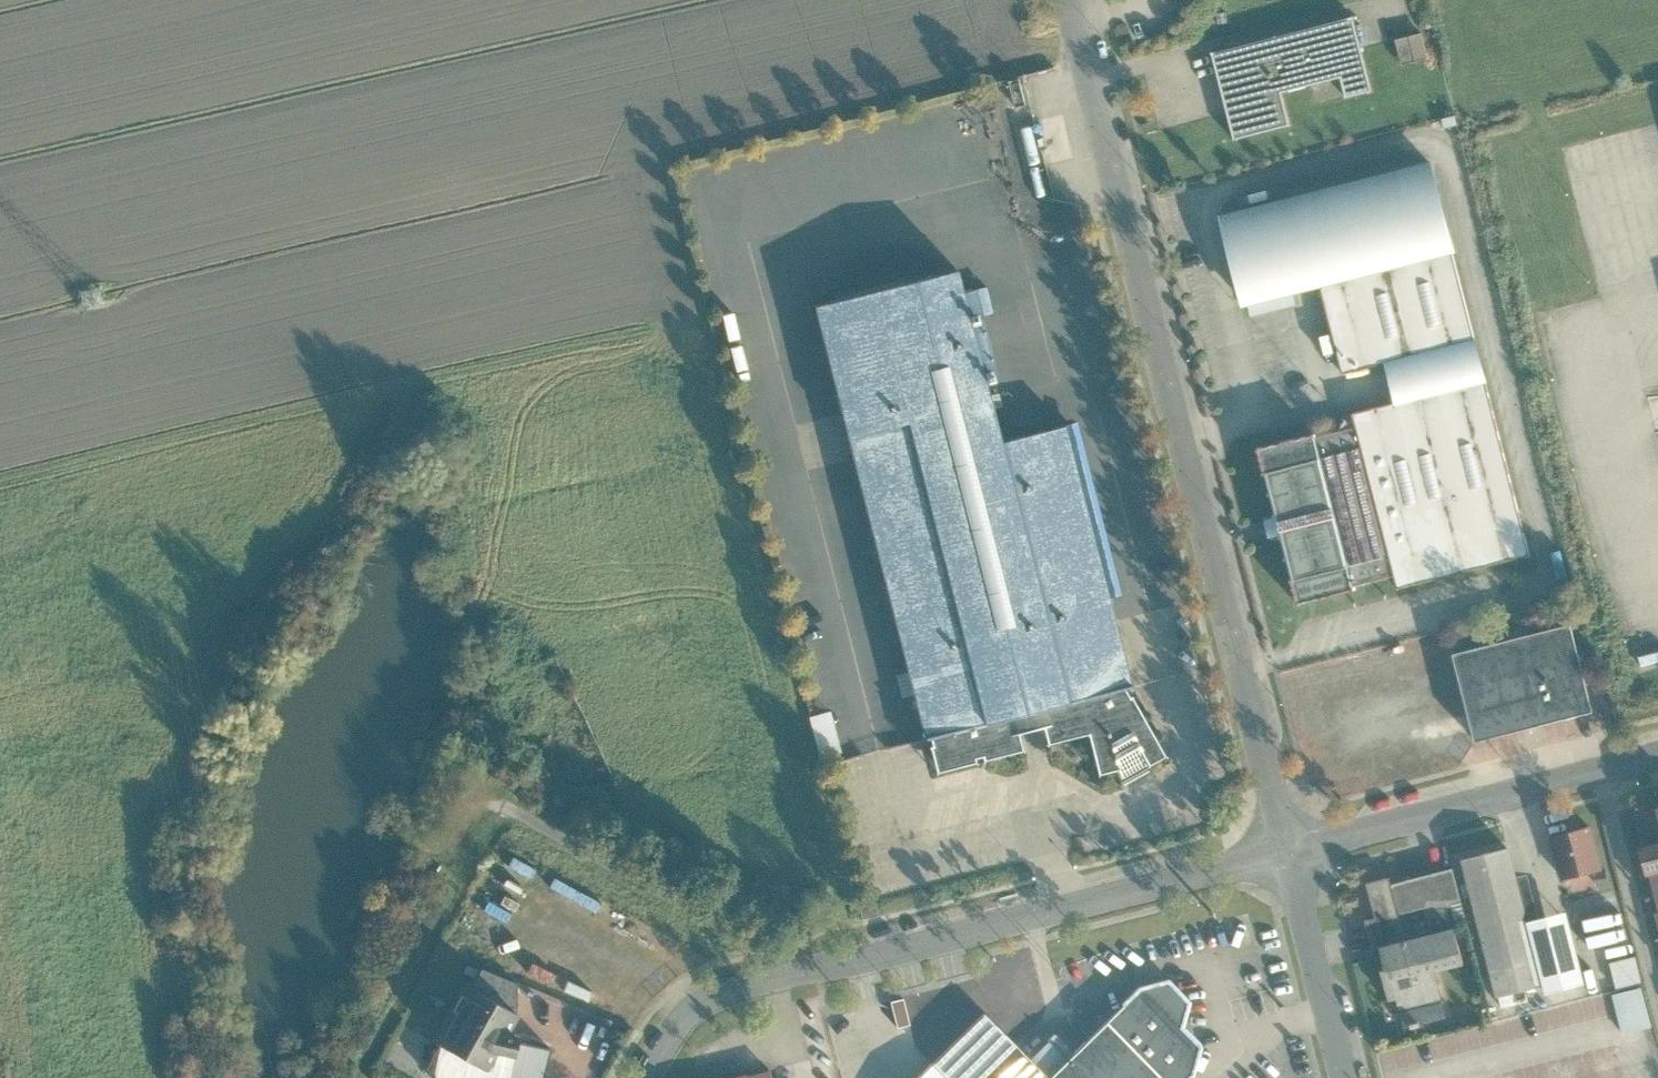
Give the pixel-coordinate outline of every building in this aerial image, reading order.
[(1213,53),(1236,140),(1290,126),(1281,94),(1344,77),(1349,98),(1372,92),(1352,18),(1213,53)] [(1434,55),(1428,30),(1398,37),(1404,62),(1434,55)] [(1432,163),(1219,215),(1244,311),(1322,292),(1345,376),(1386,366),(1397,406),(1355,417),(1357,426),(1260,450),(1300,609),(1357,595),(1355,590),(1397,580),(1401,592),(1534,558),(1432,163)] [(996,448),(950,276),(808,311),(933,781),(1019,758),(1016,743),(1042,735),(1046,752),(1085,742),(1098,782),(1119,777),(1124,790),(1165,764),(1122,695),(1133,692),(1065,431),(996,448)] [(1575,630),(1453,660),(1476,751),(1598,719),(1575,630)] [(833,709),(812,714),(821,753),(841,748),(833,709)] [(1637,807),(1657,885),(1657,802),(1637,807)] [(1590,824),(1547,834),(1558,879),(1601,868),(1590,824)] [(1519,874),(1511,843),(1460,858),(1497,998),(1544,988),(1546,996),(1590,983),(1569,905),(1543,913),(1532,870),(1519,874)] [(1390,873),(1368,877),(1378,912),(1370,915),(1399,1023),(1451,1009),(1440,969),(1468,960),(1454,919),(1408,932),(1402,910),(1464,892),(1456,865),(1392,881),(1390,873)] [(1637,956),(1613,962),(1619,987),(1645,981),(1637,956)] [(449,1077),(545,1077),(553,1045),(509,1032),(522,1009),(519,1005),(519,981),(484,967),(476,983),(469,985),(429,1068),(433,1074),(449,1077)] [(918,1077),(1185,1077),(1195,1070),(1202,1043),(1182,1023),(1188,997),(1168,978),(1139,986),(1050,1073),(985,1011),(918,1077)] [(1643,986),(1615,994),(1624,1033),(1654,1024),(1643,986)] [(775,1067),(726,1077),(777,1077),(775,1067)]
